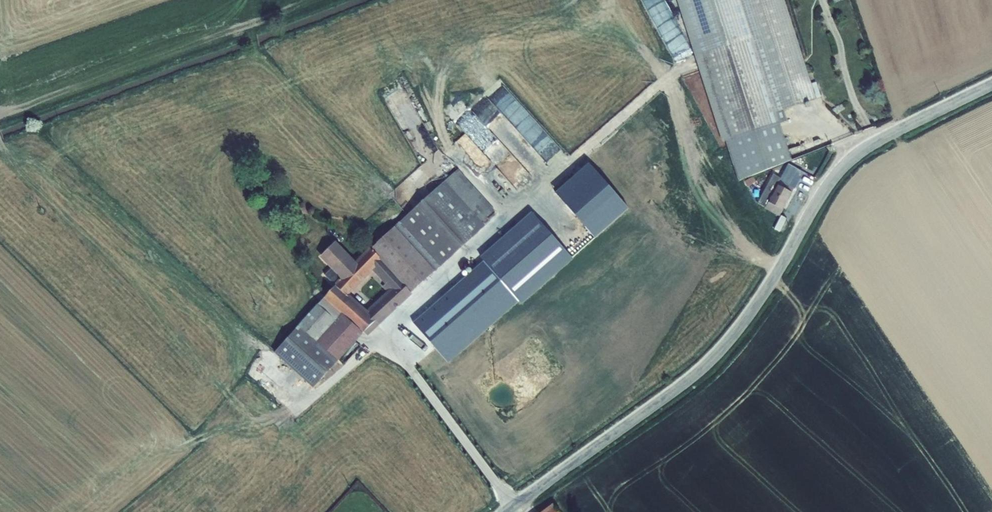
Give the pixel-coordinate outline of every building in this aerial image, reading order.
[(816,99),(784,0),(677,0),(722,141),(725,140),(738,181),(791,160),(779,123),(787,121),(783,109),(816,99)] [(489,164),(508,149),(531,179),(548,166),(524,136),(527,134),(521,127),(532,119),(503,82),(455,120),(489,164)] [(588,164),(556,193),(595,237),(628,208),(588,164)] [(765,207),(764,208),(779,216),(795,187),(794,187),(802,172),(788,164),(780,179),(772,193),(765,189),(757,202),(765,207)] [(331,268),(340,277),(334,284),(274,352),(313,388),(363,331),(368,335),(397,308),(396,307),(397,305),(399,307),(412,294),(411,293),(484,226),(480,221),(493,209),(458,169),(371,248),(370,247),(364,252),(364,251),(354,259),(335,240),(319,256),(331,268)] [(773,174),(765,189),(772,193),(780,179),(773,174)] [(483,261),(519,302),(520,303),(572,259),(532,212),(480,257),(483,261)] [(413,322),(448,363),(519,302),(483,261),(413,322)] [(324,274),(334,284),(340,277),(331,268),(324,274)] [(262,388),(266,384),(252,369),(247,373),(262,388)]
